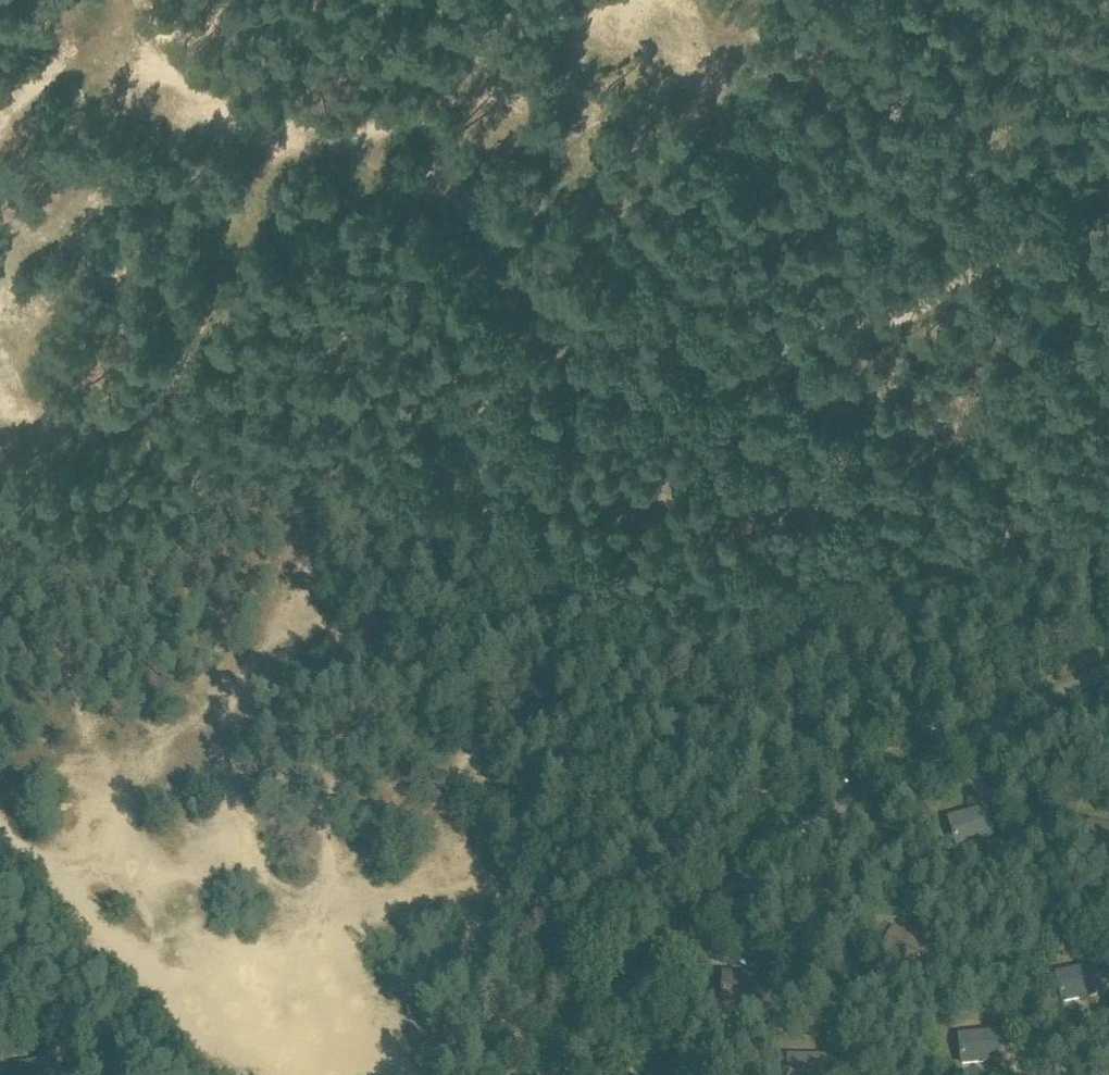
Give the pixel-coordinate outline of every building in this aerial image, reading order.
[(996,836),(986,807),(946,819),(955,847),(996,836)] [(1087,821),(1081,851),(1108,857),(1108,826),(1087,821)] [(893,927),(879,956),(918,974),(931,946),(893,927)] [(1095,965),(1055,973),(1061,1003),(1101,995),(1095,965)] [(764,976),(723,973),(720,1003),(762,1006),(764,976)] [(998,1031),(957,1035),(960,1065),(1001,1061),(998,1031)] [(787,1074),(828,1074),(828,1057),(787,1056),(787,1074)]
